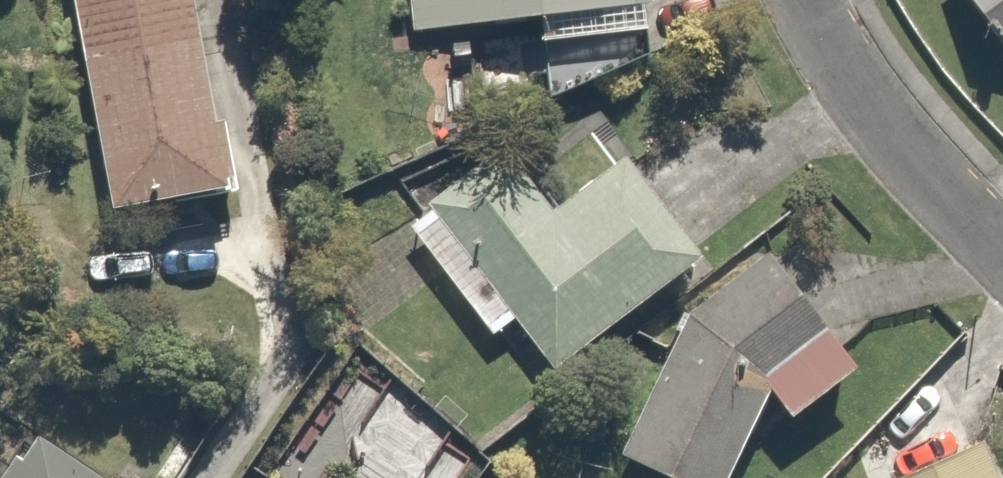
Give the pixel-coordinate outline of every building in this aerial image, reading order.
[(77,64),(195,42),(187,0),(65,0),(77,64)] [(645,4),(644,0),(406,0),(411,36),(531,19),(535,49),(636,35),(632,6),(645,4)] [(1002,49),(1002,0),(966,0),(1002,49)] [(195,42),(77,64),(105,211),(223,189),(195,42)] [(550,205),(503,140),(416,203),(428,221),(415,230),(493,337),(509,325),(550,382),(712,265),(628,149),(550,205)] [(761,260),(675,327),(612,457),(657,477),(718,477),(757,398),(779,426),(848,372),(761,260)] [(347,389),(287,477),(457,477),(464,468),(347,389)] [(24,434),(0,469),(0,477),(87,477),(24,434)] [(888,477),(990,477),(976,443),(888,477)]
